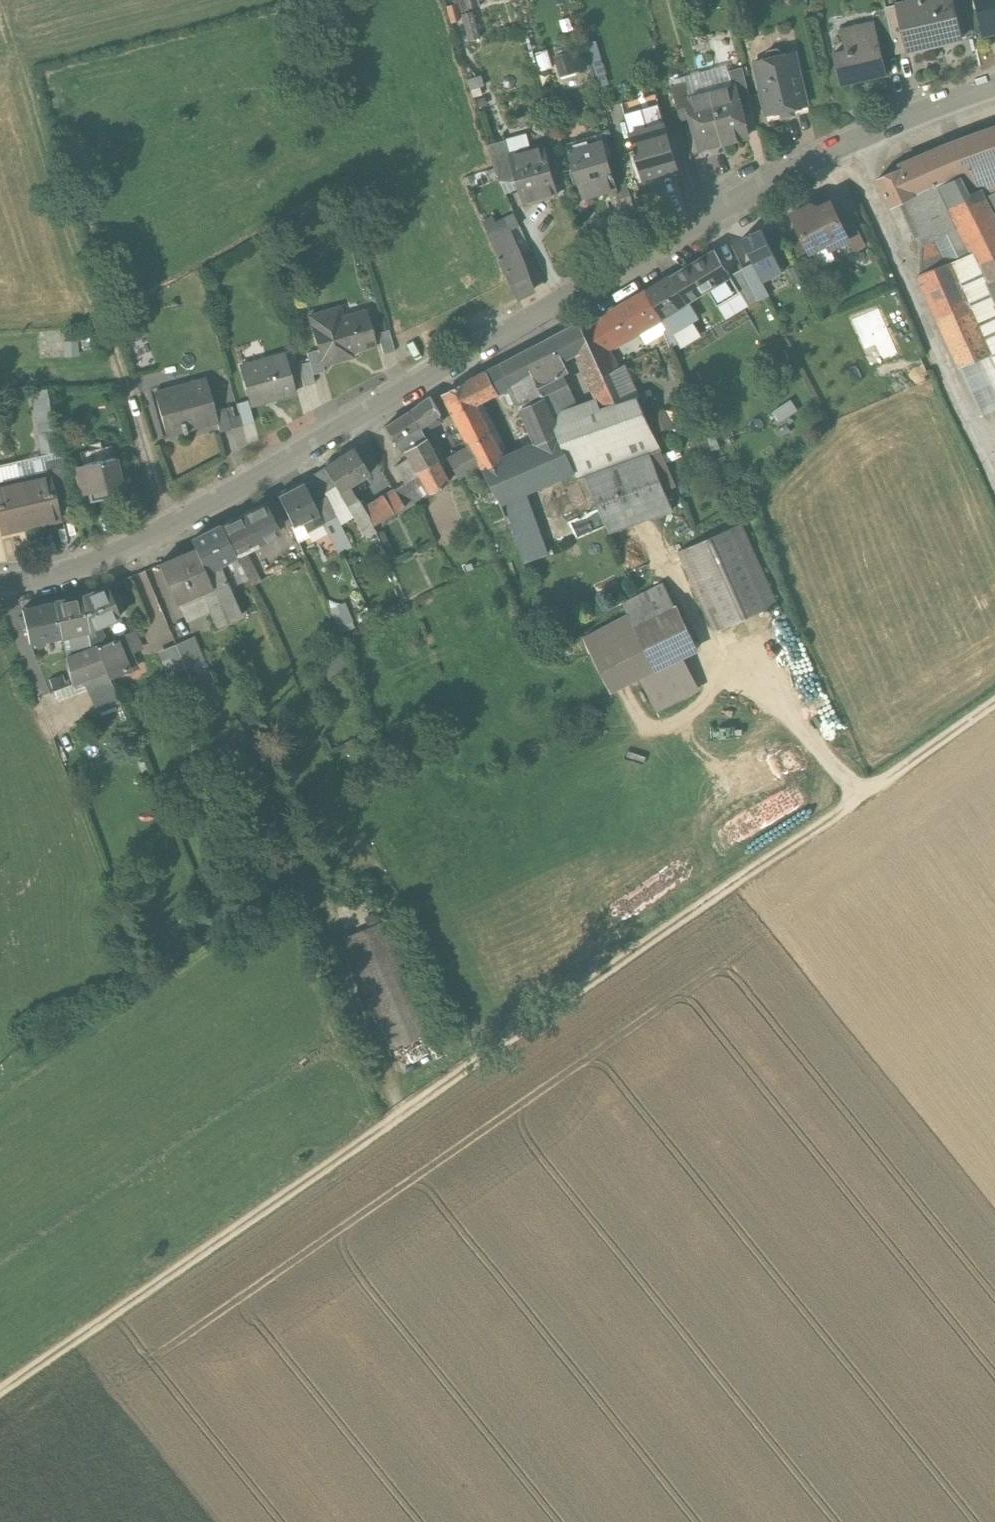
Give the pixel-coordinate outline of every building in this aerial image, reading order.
[(477,5),(476,0),(452,0),(453,3),(458,2),(460,10),(477,5)] [(961,41),(952,0),(926,0),(923,1),(923,0),(919,0),(920,1),(898,6),(908,53),(961,41)] [(994,33),(994,0),(977,0),(985,35),(994,33)] [(885,9),(887,14),(895,47),(897,56),(908,53),(898,6),(885,9)] [(470,44),(481,40),(474,14),(462,17),(470,44)] [(874,22),(881,50),(895,47),(887,14),(873,18),(874,22)] [(884,75),(887,75),(881,50),(874,22),(872,23),(872,24),(840,32),(845,52),(832,56),(840,86),(841,86),(841,85),(884,74),(884,75)] [(609,83),(596,42),(587,45),(599,87),(601,88),(609,85),(609,83)] [(766,115),(807,105),(794,53),(783,56),(782,53),(777,48),(768,50),(766,57),(767,60),(754,63),(766,115)] [(560,79),(577,73),(570,53),(554,59),(560,79)] [(732,88),(734,88),(739,107),(751,104),(743,68),(728,72),(732,88)] [(688,100),(690,99),(686,83),(671,87),(681,122),(693,119),(688,100)] [(732,88),(711,94),(724,144),(747,138),(739,107),(734,88),(732,88)] [(724,144),(711,94),(690,99),(688,100),(693,119),(701,150),(724,144)] [(807,105),(766,115),(768,123),(809,113),(807,105)] [(636,154),(643,180),(678,170),(665,125),(630,134),(635,150),(632,150),(633,155),(636,154)] [(960,176),(994,164),(994,130),(948,146),(960,176)] [(602,140),(569,149),(582,198),(614,190),(615,189),(612,179),(614,178),(613,174),(611,175),(607,159),(602,140)] [(494,168),(499,180),(514,176),(509,157),(511,157),(507,141),(488,146),(494,168)] [(938,186),(960,176),(948,146),(920,157),(933,187),(938,186)] [(523,206),(558,196),(545,148),(511,157),(509,157),(514,176),(523,206)] [(933,187),(920,157),(898,166),(900,170),(912,197),(933,187)] [(612,158),(607,159),(611,175),(613,174),(614,178),(612,179),(615,189),(614,190),(617,201),(630,197),(622,167),(615,168),(612,158)] [(960,176),(969,195),(981,190),(984,196),(994,192),(994,164),(960,176)] [(912,197),(900,170),(878,179),(890,208),(899,204),(912,197)] [(960,176),(938,186),(958,229),(972,257),(985,286),(994,281),(994,219),(984,196),(981,190),(969,195),(960,176)] [(933,240),(958,229),(938,186),(933,187),(912,197),(899,204),(918,247),(933,240)] [(984,196),(994,219),(994,192),(984,196)] [(811,205),(791,215),(803,239),(810,253),(811,253),(828,245),(830,250),(847,241),(848,241),(838,220),(829,203),(820,208),(811,205)] [(838,220),(848,241),(847,241),(853,252),(865,246),(849,214),(838,220)] [(972,257),(958,229),(933,240),(944,265),(949,263),(950,265),(972,257)] [(493,244),(511,236),(508,231),(507,231),(507,230),(500,234),(500,233),(490,238),(493,244)] [(762,230),(741,239),(763,282),(782,273),(762,230)] [(508,275),(518,298),(533,291),(524,265),(511,236),(493,244),(497,254),(498,254),(507,275),(508,275)] [(811,253),(810,253),(803,239),(792,244),(803,267),(815,261),(811,253)] [(933,240),(918,247),(919,274),(944,265),(933,240)] [(714,251),(693,264),(707,291),(717,307),(739,293),(740,293),(730,277),(728,278),(714,251)] [(985,286),(972,257),(950,265),(991,356),(994,355),(994,281),(985,286)] [(960,369),(991,356),(950,265),(949,263),(944,265),(919,274),(960,369)] [(686,303),(707,291),(693,264),(671,277),(671,278),(647,292),(662,317),(659,319),(667,333),(668,333),(669,332),(671,335),(696,319),(686,303)] [(743,269),(730,277),(740,293),(739,293),(749,308),(758,302),(743,269)] [(662,317),(647,292),(603,320),(604,322),(617,344),(659,319),(662,317)] [(330,311),(309,316),(319,351),(323,366),(343,360),(342,355),(376,346),(366,311),(332,320),(330,311)] [(617,344),(604,322),(585,333),(593,351),(605,378),(621,369),(611,349),(617,344)] [(581,323),(552,338),(562,361),(576,354),(601,412),(618,405),(605,378),(593,351),(585,333),(581,323)] [(395,352),(389,331),(378,334),(384,356),(395,352)] [(558,363),(562,361),(552,338),(503,364),(512,387),(517,385),(533,376),(558,363)] [(325,372),(323,366),(319,351),(307,354),(310,362),(313,376),(325,372)] [(240,367),(251,406),(295,394),(284,354),(240,367)] [(960,369),(978,412),(994,404),(994,366),(991,356),(960,369)] [(313,376),(310,362),(298,366),(304,387),(316,384),(313,376)] [(533,376),(555,429),(582,420),(558,363),(533,376)] [(498,395),(512,387),(503,364),(486,372),(498,395)] [(625,367),(621,369),(605,378),(618,405),(638,399),(625,367)] [(477,406),(498,395),(486,372),(466,383),(477,406)] [(573,470),(555,429),(533,376),(517,385),(524,401),(514,407),(538,447),(511,459),(525,491),(573,470)] [(168,435),(218,422),(215,412),(207,382),(157,395),(168,435)] [(506,462),(477,406),(466,383),(445,394),(470,441),(473,448),(482,465),(485,470),(493,487),(496,492),(500,502),(525,491),(511,459),(506,462)] [(35,432),(55,428),(55,427),(47,390),(26,392),(35,432)] [(442,416),(431,398),(410,412),(419,429),(422,434),(441,424),(438,418),(442,416)] [(638,399),(618,405),(601,412),(582,420),(555,429),(573,470),(578,481),(584,478),(662,450),(652,430),(638,399)] [(243,426),(254,423),(248,401),(237,404),(243,426)] [(791,401),(777,409),(783,420),(797,411),(791,401)] [(221,434),(233,431),(226,408),(215,412),(218,422),(221,434)] [(783,420),(777,409),(767,416),(773,426),(783,420)] [(419,429),(410,412),(386,428),(402,453),(405,451),(425,439),(422,434),(419,429)] [(35,432),(41,456),(60,451),(55,428),(35,432)] [(437,461),(425,439),(405,451),(410,459),(417,472),(437,461)] [(353,450),(362,465),(377,456),(368,440),(353,450)] [(473,448),(470,441),(463,446),(466,452),(473,448)] [(84,465),(115,458),(112,447),(81,454),(84,465)] [(482,465),(473,448),(466,452),(461,454),(470,471),(477,468),(482,465)] [(340,493),(348,489),(369,476),(362,465),(353,450),(324,468),(325,469),(336,488),(340,493)] [(676,485),(662,450),(584,478),(609,534),(672,511),(664,490),(676,485)] [(457,478),(470,471),(461,454),(448,461),(457,478)] [(43,462),(47,476),(49,475),(54,496),(70,493),(62,457),(43,462)] [(84,467),(77,469),(83,495),(90,494),(92,502),(109,498),(107,490),(121,487),(115,458),(84,465),(84,467)] [(404,485),(419,475),(417,472),(410,459),(395,468),(404,485)] [(437,461),(417,472),(419,475),(429,494),(448,484),(437,461)] [(336,488),(325,469),(314,476),(315,479),(324,495),(336,488)] [(47,476),(20,482),(31,527),(59,521),(54,496),(49,475),(47,476)] [(429,494),(419,475),(404,485),(403,485),(414,503),(429,494)] [(348,489),(355,499),(376,487),(369,476),(348,489)] [(324,495),(315,479),(304,485),(314,505),(326,499),(324,495)] [(20,482),(0,486),(0,523),(2,533),(31,527),(20,482)] [(323,524),(314,505),(304,485),(279,497),(294,527),(301,524),(306,533),(323,524)] [(414,503),(403,485),(394,491),(394,492),(404,508),(414,503)] [(496,492),(493,487),(480,493),(483,498),(496,492)] [(372,527),(363,512),(359,506),(355,499),(348,489),(340,493),(364,532),(372,527)] [(483,498),(480,493),(479,491),(474,494),(477,500),(483,498)] [(522,562),(547,554),(525,491),(500,502),(522,562)] [(404,508),(394,492),(384,499),(393,514),(394,515),(405,509),(404,508)] [(326,499),(314,505),(323,524),(336,517),(326,499)] [(393,514),(384,499),(363,512),(372,527),(393,514)] [(264,506),(243,516),(256,543),(277,533),(264,506)] [(605,527),(597,509),(567,522),(576,542),(605,527)] [(256,543),(243,516),(220,528),(233,554),(241,551),(256,543)] [(353,548),(336,517),(323,524),(339,555),(353,548)] [(740,526),(681,552),(714,630),(774,604),(740,526)] [(220,566),(235,559),(233,554),(220,528),(193,542),(206,572),(220,566)] [(158,604),(210,583),(206,572),(193,542),(187,545),(185,541),(141,563),(158,604)] [(241,551),(233,554),(235,559),(236,562),(244,558),(241,551)] [(244,558),(236,562),(241,572),(244,578),(251,575),(253,578),(257,576),(246,557),(244,558)] [(226,579),(241,572),(236,562),(235,559),(220,566),(226,579)] [(226,579),(220,566),(206,572),(210,583),(227,623),(241,617),(226,579)] [(663,584),(622,604),(628,615),(653,665),(654,665),(656,670),(684,657),(695,651),(663,584)] [(81,596),(89,631),(99,626),(121,616),(107,586),(81,596)] [(89,631),(81,596),(54,603),(61,637),(89,631)] [(31,645),(61,637),(54,603),(23,611),(31,645)] [(355,627),(343,603),(329,609),(340,634),(355,627)] [(653,665),(628,615),(583,638),(611,694),(640,679),(640,678),(656,670),(654,665),(653,665)] [(99,626),(89,631),(95,647),(106,642),(99,626)] [(95,647),(89,631),(61,637),(66,659),(95,647)] [(106,642),(95,647),(104,668),(108,678),(146,662),(131,632),(106,642)] [(194,637),(175,644),(194,688),(200,704),(219,696),(194,637)] [(194,688),(175,644),(164,648),(183,692),(194,688)] [(81,677),(104,668),(95,647),(66,659),(71,682),(81,677)] [(325,656),(334,677),(349,671),(340,650),(325,656)] [(700,690),(684,657),(656,670),(640,678),(640,679),(657,712),(700,690)] [(118,701),(108,678),(104,668),(81,677),(95,711),(118,701)] [(63,669),(47,677),(54,692),(70,685),(63,669)] [(381,923),(344,939),(391,1048),(428,1032),(381,923)]
